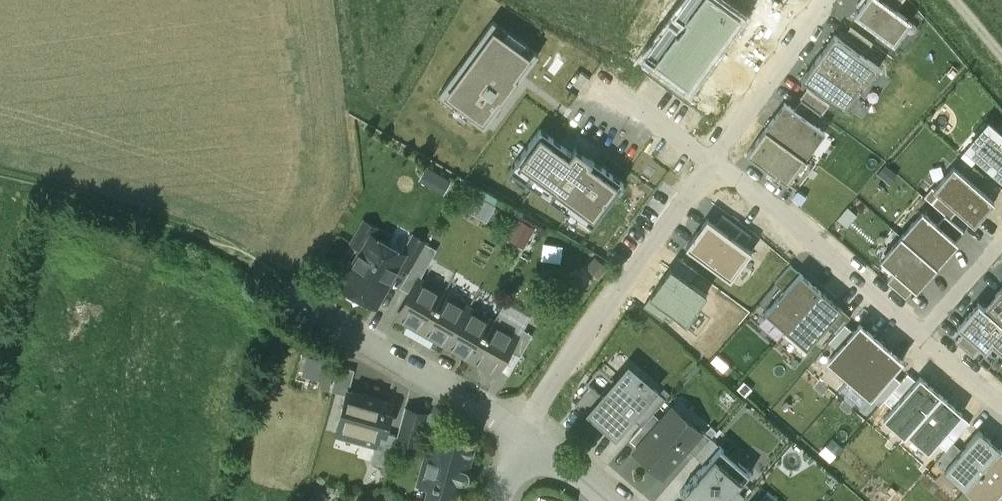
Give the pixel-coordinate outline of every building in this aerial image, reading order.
[(745,15),(725,0),(685,0),(674,16),(682,22),(677,29),(669,23),(643,58),(689,92),(745,15)] [(883,0),(865,0),(860,7),(854,15),(895,45),(912,21),(896,10),(883,0)] [(896,10),(903,0),(883,0),(896,10)] [(493,21),(439,95),(453,106),(456,101),(474,114),(470,118),(484,129),(504,101),(502,100),(517,80),(519,81),(538,54),(525,44),(522,48),(504,35),(507,31),(493,21)] [(873,43),(850,27),(843,37),(865,53),(873,43)] [(879,68),(834,35),(818,57),(860,88),(863,90),(879,68)] [(860,88),(818,57),(802,79),(843,110),(860,88)] [(829,106),(807,89),(799,99),(802,100),(821,114),(822,115),(829,106)] [(795,110),(814,124),(821,114),(802,100),(795,110)] [(825,132),(814,124),(795,110),(785,103),(766,129),(806,159),(825,132)] [(989,125),(968,148),(1001,178),(1001,136),(989,125)] [(806,159),(766,129),(747,154),(773,174),(771,177),(778,182),(781,178),(787,183),(806,159)] [(584,214),(596,222),(624,184),(575,148),(572,153),(540,130),(510,170),(548,198),(550,195),(581,218),(584,214)] [(877,176),(889,186),(897,177),(885,166),(877,176)] [(450,181),(427,167),(419,180),(443,194),(450,181)] [(933,191),(958,212),(974,226),(994,204),(954,168),(933,191)] [(499,198),(480,188),(468,212),(487,221),(499,198)] [(958,212),(933,191),(932,190),(924,199),(945,217),(950,221),(958,212)] [(847,228),(857,216),(848,208),(838,220),(847,228)] [(956,242),(937,227),(922,213),(901,237),(938,269),(958,245),(956,242)] [(722,216),(716,225),(745,246),(751,237),(722,216)] [(937,227),(956,242),(964,233),(950,221),(945,217),(937,227)] [(535,228),(518,219),(508,239),(525,248),(535,228)] [(716,225),(707,219),(686,248),(730,280),(752,251),(745,246),(716,225)] [(365,221),(353,242),(362,248),(370,235),(372,236),(377,228),(365,221)] [(372,236),(370,235),(362,248),(341,285),(376,305),(400,264),(405,255),(403,254),(372,236)] [(414,235),(403,254),(405,255),(400,264),(410,269),(425,243),(425,242),(414,235)] [(895,274),(913,290),(917,293),(938,269),(901,237),(880,261),(895,274)] [(410,269),(400,287),(410,293),(419,278),(420,279),(437,249),(425,243),(410,269)] [(563,246),(544,243),(541,259),(560,262),(563,246)] [(594,259),(587,267),(600,278),(607,269),(594,259)] [(678,259),(671,269),(690,283),(697,273),(678,259)] [(821,292),(791,265),(775,283),(784,291),(765,313),(786,332),(821,292)] [(690,283),(671,269),(651,297),(676,315),(686,323),(707,295),(690,283)] [(905,299),(913,290),(895,274),(887,284),(905,299)] [(420,279),(419,278),(410,293),(397,316),(422,330),(443,292),(420,279)] [(984,309),(1001,325),(1001,289),(984,309)] [(468,306),(443,292),(422,330),(447,345),(468,306)] [(821,292),(786,332),(807,350),(826,328),(835,336),(845,325),(851,318),(842,310),(821,292)] [(676,315),(651,297),(643,306),(663,320),(665,318),(670,322),(676,315)] [(494,321),(472,359),(496,372),(509,349),(518,334),(516,334),(520,326),(522,327),(529,313),(505,300),(494,321)] [(984,309),(978,304),(957,329),(963,334),(981,350),(986,354),(992,346),(1001,354),(1001,325),(984,309)] [(494,321),(468,306),(447,345),(472,359),(494,321)] [(828,362),(849,381),(881,344),(860,326),(854,333),(845,325),(835,336),(829,343),(837,352),(828,362)] [(522,327),(520,326),(516,334),(518,334),(509,349),(520,355),(533,333),(522,327)] [(956,342),(974,358),(981,350),(963,334),(956,342)] [(902,363),(881,344),(849,381),(880,407),(901,383),(892,375),(902,363)] [(355,369),(338,364),(331,389),(347,394),(348,390),(349,390),(355,369)] [(655,389),(629,367),(604,396),(590,412),(616,435),(617,433),(618,434),(631,420),(630,419),(632,417),(655,389)] [(941,397),(920,378),(883,421),(905,439),(907,436),(941,397)] [(591,386),(576,404),(585,412),(587,410),(590,412),(604,396),(591,386)] [(655,389),(632,417),(642,426),(653,413),(665,398),(655,389)] [(349,390),(348,390),(347,394),(342,409),(344,409),(337,433),(339,434),(341,429),(363,435),(361,440),(376,444),(380,430),(386,432),(391,413),(385,411),(388,401),(349,390)] [(963,415),(941,397),(907,436),(928,454),(963,415)] [(417,410),(406,407),(398,435),(397,439),(420,445),(427,416),(416,413),(417,410)] [(639,448),(635,452),(663,475),(686,448),(701,431),(699,430),(673,408),(662,420),(639,448)] [(642,426),(630,440),(639,448),(662,420),(653,413),(642,426)] [(701,431),(686,448),(695,456),(711,438),(701,429),(699,430),(701,431)] [(386,432),(380,430),(376,444),(371,461),(389,466),(397,439),(398,435),(386,432)] [(438,432),(431,459),(426,458),(420,482),(434,486),(430,499),(437,500),(461,500),(464,490),(459,488),(461,481),(463,481),(465,480),(467,479),(468,477),(469,475),(468,471),(465,469),(462,468),(464,461),(468,462),(473,441),(438,432)] [(965,492),(1001,451),(979,432),(962,452),(944,473),(965,492)] [(711,438),(695,456),(704,464),(720,446),(711,438)] [(681,491),(692,500),(726,500),(736,490),(751,472),(739,462),(746,453),(731,441),(724,449),(720,446),(704,464),(681,491)] [(944,473),(962,452),(953,444),(935,465),(944,473)] [(965,492),(976,500),(994,500),(1001,491),(1001,452),(1001,451),(965,492)] [(726,500),(742,500),(745,498),(736,490),(726,500)]
